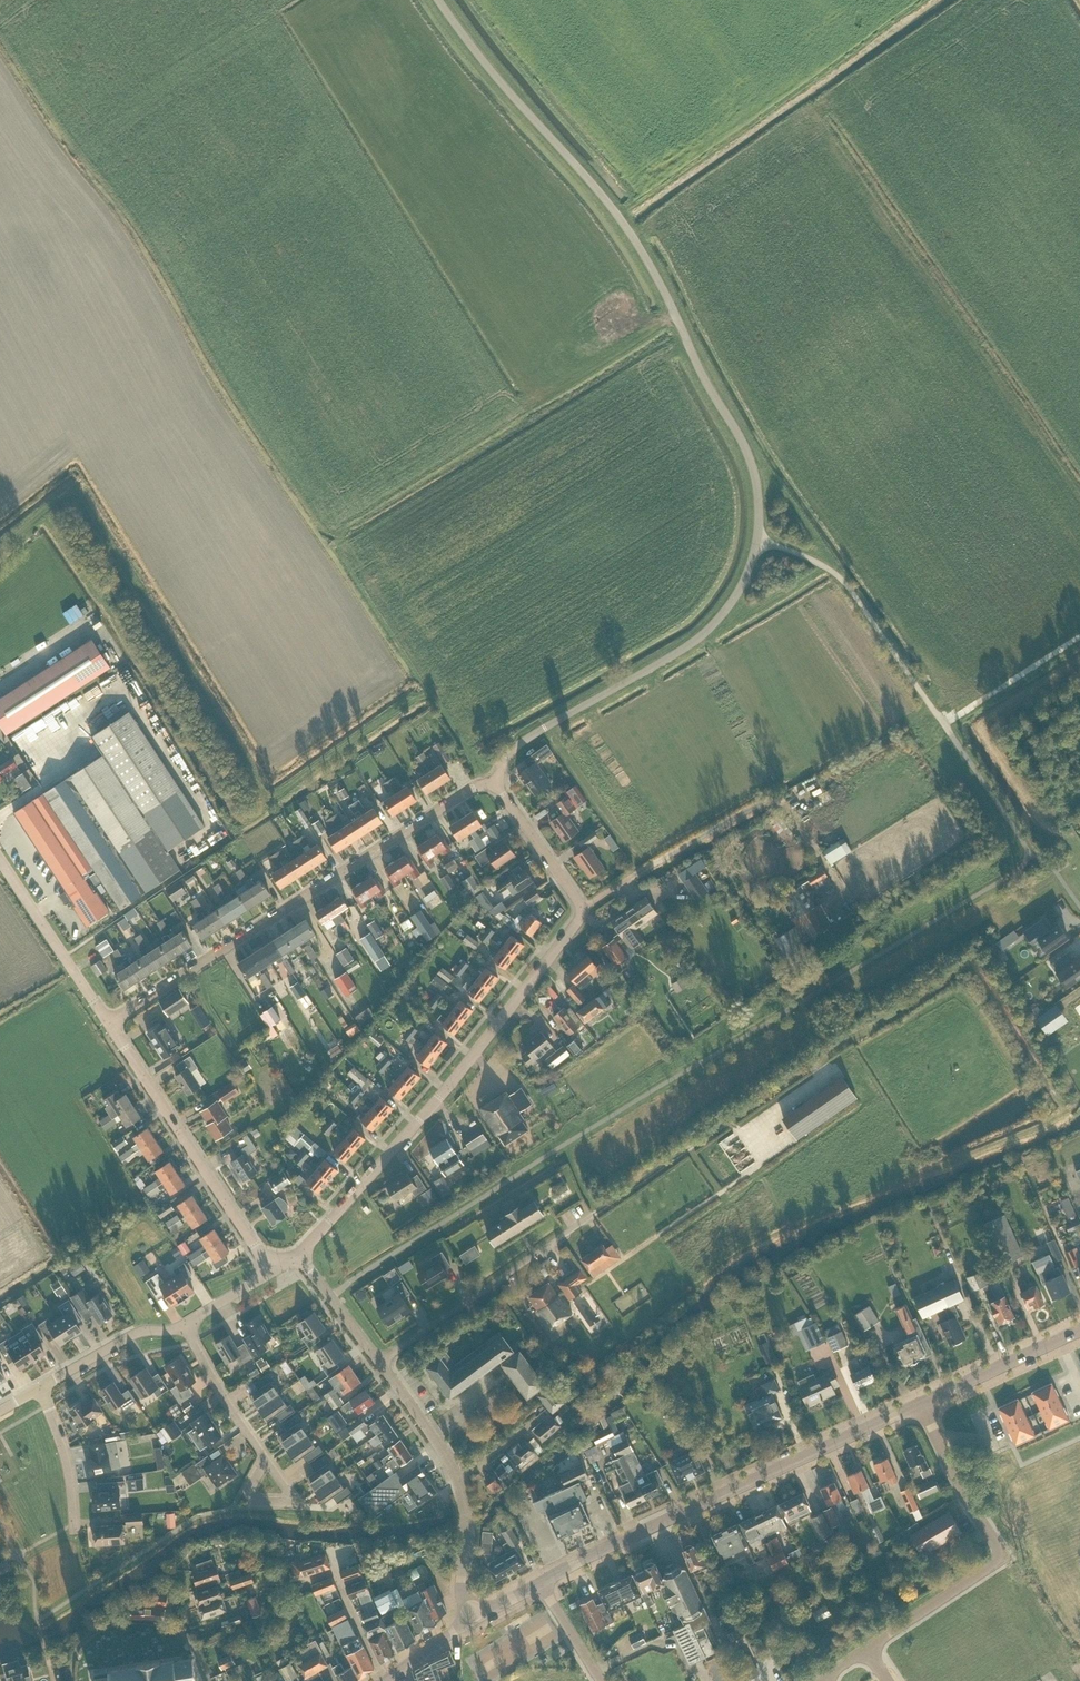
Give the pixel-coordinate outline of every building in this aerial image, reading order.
[(72,621),(86,611),(78,599),(64,609),(72,621)] [(0,698),(0,724),(7,734),(54,703),(111,667),(92,638),(36,675),(0,698)] [(104,753),(14,813),(17,817),(66,891),(60,895),(66,904),(72,900),(76,906),(74,907),(87,926),(109,911),(96,892),(95,893),(85,879),(97,871),(121,908),(143,893),(180,869),(168,850),(206,826),(129,710),(92,735),(104,753)] [(433,746),(444,763),(450,759),(439,742),(433,746)] [(537,764),(553,752),(547,744),(525,760),(529,766),(519,774),(525,783),(527,782),(535,794),(544,788),(543,787),(550,782),(537,764)] [(439,785),(450,777),(441,764),(434,768),(424,752),(419,755),(439,785)] [(427,792),(439,785),(419,755),(414,758),(421,769),(425,774),(418,779),(427,792)] [(17,765),(12,757),(0,765),(0,779),(2,778),(1,775),(17,765)] [(32,785),(24,772),(15,778),(23,791),(32,785)] [(407,786),(401,790),(398,785),(393,778),(388,781),(393,788),(396,793),(405,807),(416,799),(407,786)] [(388,781),(383,784),(388,792),(393,788),(388,781)] [(569,794),(567,796),(574,805),(576,808),(586,800),(576,786),(567,792),(569,794)] [(339,791),(344,799),(349,796),(344,787),(339,791)] [(393,814),(405,807),(396,793),(384,800),(393,814)] [(565,841),(578,831),(567,814),(576,808),(574,805),(567,796),(556,804),(563,813),(551,821),(565,841)] [(300,803),(305,811),(311,807),(305,799),(300,803)] [(359,799),(354,803),(371,829),(382,821),(373,808),(367,812),(364,807),(359,799)] [(360,836),(371,829),(354,803),(349,806),(357,818),(351,822),(360,836)] [(295,811),(306,828),(312,824),(301,807),(295,811)] [(473,811),(461,818),(470,832),(474,837),(481,849),(486,846),(475,829),(481,825),(482,825),(473,811)] [(337,814),(332,817),(349,843),(360,836),(351,822),(345,826),(337,814)] [(778,822),(791,837),(797,832),(785,816),(778,822)] [(337,850),(349,843),(332,817),(327,820),(335,833),(329,837),(337,850)] [(461,818),(450,825),(459,839),(470,832),(461,818)] [(312,824),(319,835),(326,831),(319,819),(312,824)] [(494,839),(501,835),(495,824),(488,829),(494,839)] [(583,847),(597,837),(593,832),(579,842),(583,847)] [(437,853),(442,849),(445,854),(451,849),(441,834),(439,835),(438,833),(428,839),(437,853)] [(604,838),(609,845),(615,840),(610,834),(604,838)] [(303,847),(306,851),(315,865),(326,858),(317,844),(311,848),(303,836),(298,839),(303,847)] [(476,851),(481,849),(474,837),(469,840),(476,851)] [(839,841),(822,851),(828,860),(834,856),(837,860),(847,854),(852,851),(844,838),(839,841)] [(298,850),(299,850),(303,847),(298,839),(293,842),(298,850)] [(431,856),(437,853),(428,839),(418,846),(420,848),(418,849),(428,864),(434,860),(431,856)] [(491,859),(497,867),(515,854),(506,842),(493,851),(489,845),(475,856),(482,866),(491,859)] [(581,863),(590,876),(604,867),(589,846),(574,856),(579,864),(581,863)] [(295,858),(289,862),(286,859),(287,858),(281,849),(276,853),(281,861),(284,866),(293,879),(304,872),(295,858)] [(304,872),(315,865),(306,851),(295,858),(304,872)] [(276,853),(270,856),(275,865),(281,861),(276,853)] [(409,871),(412,875),(414,878),(420,874),(408,855),(406,856),(405,854),(395,861),(404,874),(409,871)] [(227,863),(231,868),(236,864),(232,859),(227,863)] [(454,859),(443,865),(448,873),(459,866),(454,859)] [(399,878),(404,874),(395,861),(386,867),(387,869),(385,870),(395,886),(401,882),(399,878)] [(519,891),(533,881),(525,869),(523,870),(519,865),(512,870),(514,873),(508,876),(509,878),(496,887),(500,893),(508,887),(513,895),(519,891)] [(281,887),(293,879),(284,866),(273,873),(281,887)] [(240,878),(245,875),(241,869),(240,870),(236,872),(240,878)] [(786,894),(782,896),(787,905),(791,902),(799,916),(795,919),(798,924),(808,940),(831,926),(819,904),(816,906),(815,906),(812,901),(810,903),(804,892),(805,892),(813,887),(812,884),(827,875),(823,870),(808,879),(809,880),(786,894)] [(183,877),(187,883),(196,878),(192,872),(183,877)] [(96,884),(102,880),(97,873),(91,876),(96,884)] [(441,879),(448,890),(456,885),(448,874),(441,879)] [(708,891),(696,874),(684,882),(696,900),(708,891)] [(259,901),(270,894),(261,880),(254,885),(251,880),(249,881),(245,875),(240,878),(244,884),(245,884),(246,883),(250,888),(258,901),(259,901)] [(479,886),(472,875),(462,881),(469,892),(479,886)] [(377,892),(379,896),(386,892),(376,876),(374,878),(372,876),(363,882),(371,895),(377,892)] [(187,892),(179,880),(165,889),(174,901),(187,892)] [(374,899),(371,895),(363,882),(353,888),(354,890),(352,892),(362,907),(369,903),(374,899)] [(218,892),(222,890),(218,883),(214,886),(218,892)] [(485,903),(493,896),(485,887),(477,894),(485,903)] [(239,895),(248,908),(258,901),(250,888),(239,895)] [(529,905),(540,896),(535,889),(523,897),(529,905)] [(236,916),(248,908),(239,895),(232,899),(228,894),(226,896),(222,890),(218,892),(222,899),(224,897),(227,902),(236,916)] [(435,890),(429,894),(432,899),(438,895),(435,890)] [(329,904),(341,922),(344,928),(348,925),(345,920),(340,912),(348,906),(342,896),(329,904)] [(624,912),(636,928),(658,913),(646,897),(635,904),(624,912)] [(196,907),(200,904),(196,898),(194,899),(192,900),(192,901),(196,907)] [(500,912),(506,908),(502,901),(494,907),(489,910),(495,916),(500,912)] [(236,916),(227,902),(216,909),(225,923),(236,916)] [(196,907),(200,913),(197,915),(200,920),(194,924),(203,938),(214,930),(205,916),(202,912),(204,910),(200,904),(196,907)] [(344,928),(341,922),(329,904),(316,912),(323,923),(331,917),(337,925),(333,928),(339,937),(347,932),(344,928)] [(130,912),(134,918),(139,914),(135,908),(130,912)] [(225,923),(216,909),(210,913),(207,908),(204,910),(202,912),(205,916),(214,930),(225,923)] [(411,916),(428,941),(441,931),(435,922),(431,925),(421,909),(411,916)] [(525,909),(521,914),(519,913),(515,919),(514,921),(521,926),(522,928),(531,935),(542,922),(525,909)] [(522,928),(521,926),(514,921),(515,919),(507,912),(501,920),(518,933),(522,928)] [(630,949),(644,939),(636,928),(624,912),(611,921),(620,933),(613,937),(614,939),(602,947),(615,965),(627,957),(616,942),(622,937),(630,949)] [(739,921),(736,916),(730,920),(733,924),(739,921)] [(126,917),(119,922),(123,929),(125,927),(126,929),(131,925),(126,917)] [(295,926),(303,940),(307,945),(304,947),(305,947),(308,953),(313,950),(309,944),(311,943),(308,938),(315,933),(306,919),(295,926)] [(1061,939),(1053,925),(1043,931),(1036,919),(1018,930),(1026,943),(1031,939),(1039,952),(1061,939)] [(158,923),(162,929),(166,926),(162,920),(158,923)] [(375,920),(367,924),(371,931),(376,939),(384,934),(375,920)] [(777,937),(774,939),(790,964),(808,952),(803,943),(808,940),(798,924),(781,935),(777,937)] [(180,952),(192,945),(183,931),(176,935),(173,930),(170,932),(166,926),(162,929),(165,933),(166,935),(168,933),(180,952)] [(307,945),(303,940),(295,926),(283,934),(293,948),(299,944),(302,948),(305,947),(304,947),(307,945)] [(490,937),(495,931),(489,927),(484,933),(490,937)] [(1014,930),(1003,938),(1008,945),(1019,938),(1014,930)] [(364,936),(361,937),(371,953),(376,961),(382,970),(392,964),(386,954),(376,939),(371,931),(364,936)] [(169,959),(180,952),(168,933),(166,935),(165,933),(162,936),(166,942),(160,945),(169,959)] [(486,943),(490,937),(484,933),(480,938),(486,943)] [(135,937),(139,943),(144,940),(140,934),(135,937)] [(284,959),(287,958),(289,957),(286,952),(293,948),(283,934),(272,941),(281,954),(284,959)] [(479,943),(468,934),(464,940),(474,948),(479,943)] [(524,944),(512,935),(510,936),(507,934),(504,938),(507,941),(502,947),(515,956),(524,944)] [(106,939),(96,945),(104,957),(114,950),(106,939)] [(354,944),(351,939),(346,942),(349,947),(354,944)] [(146,948),(158,967),(169,959),(160,945),(154,950),(151,945),(148,946),(144,940),(139,943),(143,949),(146,948)] [(291,964),(288,960),(287,958),(284,959),(281,954),(272,941),(261,948),(271,963),(276,959),(279,963),(282,961),(286,967),(291,964)] [(336,954),(344,966),(355,959),(347,947),(336,954)] [(505,968),(515,956),(502,947),(493,959),(505,968)] [(147,974),(158,967),(146,948),(143,949),(140,951),(143,956),(138,960),(147,974)] [(250,955),(259,969),(260,970),(271,963),(261,948),(250,955)] [(117,958),(122,955),(117,949),(115,950),(114,951),(113,951),(117,958)] [(308,953),(313,959),(315,958),(317,956),(313,950),(308,953)] [(1057,973),(1061,970),(1071,984),(1079,978),(1079,957),(1074,961),(1068,952),(1050,964),(1057,973)] [(125,961),(122,955),(117,958),(121,964),(119,965),(122,970),(115,975),(124,988),(135,981),(123,963),(126,961),(125,961)] [(248,976),(254,972),(258,979),(260,977),(263,982),(269,979),(264,972),(262,974),(260,970),(259,969),(250,955),(239,962),(248,976)] [(588,956),(568,973),(574,981),(576,983),(581,989),(593,978),(589,973),(596,966),(588,956)] [(91,966),(97,976),(107,969),(101,959),(91,966)] [(138,960),(132,963),(129,959),(126,961),(123,963),(135,981),(136,981),(147,974),(138,960)] [(412,960),(403,965),(406,970),(415,964),(412,960)] [(464,970),(469,964),(463,960),(459,965),(464,970)] [(295,971),(291,964),(286,967),(290,973),(293,972),(295,971)] [(460,975),(464,970),(459,965),(454,971),(460,975)] [(454,976),(443,967),(438,973),(449,981),(454,976)] [(489,989),(498,977),(486,967),(477,979),(489,989)] [(347,971),(335,979),(346,996),(357,988),(347,971)] [(431,982),(441,990),(447,983),(436,975),(431,982)] [(671,984),(678,993),(689,985),(683,976),(671,984)] [(263,982),(267,988),(273,985),(269,979),(263,982)] [(399,995),(408,1002),(412,997),(410,995),(411,993),(410,991),(411,990),(407,987),(409,984),(413,987),(415,984),(414,983),(414,982),(410,979),(401,989),(402,990),(399,995)] [(480,1001),(489,989),(477,979),(472,986),(467,981),(463,986),(468,990),(467,991),(480,1001)] [(299,999),(307,994),(298,981),(290,986),(299,999)] [(609,988),(612,992),(617,987),(614,983),(609,988)] [(586,999),(577,988),(574,984),(573,985),(567,990),(579,1005),(583,1002),(586,999)] [(188,1003),(179,989),(160,1001),(169,1015),(188,1003)] [(437,992),(433,998),(439,1002),(443,997),(437,992)] [(585,1022),(611,1002),(603,992),(577,1012),(585,1022)] [(434,1008),(439,1002),(433,998),(429,1004),(434,1008)] [(460,1000),(451,1012),(463,1021),(473,1009),(460,1000)] [(263,1012),(272,1025),(281,1019),(273,1005),(263,1012)] [(360,1024),(374,1014),(368,1005),(353,1014),(360,1024)] [(1061,1006),(1042,1018),(1049,1029),(1069,1017),(1061,1006)] [(566,1010),(564,1007),(554,1016),(556,1019),(569,1034),(583,1024),(570,1007),(566,1010)] [(454,1034),(463,1021),(451,1012),(446,1018),(441,1014),(438,1019),(443,1023),(442,1024),(454,1034)] [(241,1036),(252,1032),(250,1026),(244,1029),(242,1023),(247,1021),(246,1018),(235,1022),(241,1036)] [(361,1031),(355,1022),(345,1028),(351,1037),(361,1031)] [(181,1044),(167,1023),(161,1026),(160,1024),(148,1033),(164,1058),(177,1049),(176,1048),(181,1044)] [(413,1035),(418,1030),(412,1025),(408,1031),(413,1035)] [(278,1034),(273,1027),(268,1031),(273,1038),(278,1034)] [(409,1041),(413,1035),(408,1031),(403,1037),(409,1041)] [(531,1067),(537,1062),(535,1059),(553,1046),(541,1031),(523,1045),(528,1050),(521,1055),(531,1067)] [(373,1033),(368,1039),(379,1047),(383,1041),(373,1033)] [(435,1033),(426,1045),(438,1054),(447,1042),(435,1033)] [(582,1047),(575,1039),(567,1046),(573,1054),(582,1047)] [(428,1066),(438,1054),(426,1045),(416,1057),(428,1066)] [(563,1046),(545,1060),(552,1068),(570,1054),(563,1046)] [(331,1058),(338,1054),(334,1047),(327,1051),(331,1058)] [(376,1057),(381,1061),(386,1056),(381,1052),(376,1057)] [(198,1067),(190,1055),(177,1064),(182,1072),(176,1075),(188,1094),(200,1086),(191,1072),(198,1067)] [(386,1068),(392,1062),(386,1057),(380,1064),(386,1068)] [(239,1066),(244,1072),(248,1069),(244,1063),(239,1066)] [(382,1072),(386,1068),(380,1064),(377,1068),(382,1072)] [(351,1090),(354,1093),(359,1098),(373,1083),(368,1079),(369,1079),(354,1066),(347,1074),(357,1083),(351,1090)] [(420,1076),(409,1066),(398,1078),(410,1087),(420,1076)] [(244,1074),(235,1080),(237,1083),(246,1078),(244,1074)] [(843,1077),(823,1090),(838,1112),(846,1107),(857,1098),(843,1077)] [(400,1099),(410,1087),(398,1078),(389,1089),(400,1099)] [(233,1082),(217,1092),(224,1103),(240,1092),(233,1082)] [(530,1104),(520,1089),(509,1096),(506,1091),(479,1109),(496,1135),(498,1133),(505,1145),(528,1129),(523,1121),(525,1120),(519,1111),(530,1104)] [(103,1125),(114,1118),(133,1105),(126,1094),(122,1096),(118,1090),(104,1099),(108,1106),(105,1107),(110,1114),(100,1121),(103,1125)] [(359,1098),(354,1093),(351,1090),(350,1090),(346,1094),(350,1098),(349,1099),(354,1103),(359,1098)] [(838,1112),(823,1090),(781,1118),(796,1140),(838,1112)] [(362,1099),(370,1106),(374,1102),(368,1096),(367,1098),(365,1096),(362,1099)] [(383,1119),(393,1107),(381,1097),(371,1109),(383,1119)] [(225,1115),(217,1102),(202,1111),(210,1124),(208,1125),(217,1138),(231,1128),(223,1116),(225,1115)] [(114,1118),(103,1125),(106,1130),(117,1123),(123,1119),(127,1125),(141,1116),(133,1105),(119,1114),(114,1118)] [(373,1130),(383,1119),(371,1109),(366,1114),(363,1111),(358,1116),(362,1119),(361,1120),(373,1130)] [(332,1129),(337,1124),(331,1119),(327,1124),(332,1129)] [(327,1135),(332,1129),(327,1124),(322,1120),(319,1124),(318,1123),(317,1125),(322,1129),(322,1130),(324,1132),(327,1135)] [(479,1125),(462,1136),(470,1150),(487,1139),(479,1125)] [(289,1132),(299,1140),(304,1134),(295,1126),(289,1132)] [(133,1146),(133,1147),(122,1154),(125,1159),(136,1151),(155,1139),(148,1127),(134,1136),(138,1143),(133,1146)] [(252,1131),(255,1137),(261,1134),(257,1128),(252,1131)] [(355,1149),(365,1138),(354,1128),(343,1140),(355,1149)] [(315,1143),(305,1133),(304,1134),(299,1140),(295,1144),(300,1149),(304,1145),(309,1149),(315,1143)] [(230,1145),(235,1152),(236,1152),(239,1157),(232,1161),(244,1180),(257,1172),(246,1156),(257,1149),(247,1134),(230,1145)] [(127,1143),(123,1136),(112,1143),(116,1150),(127,1143)] [(464,1164),(463,1163),(457,1153),(447,1138),(429,1149),(439,1164),(446,1175),(464,1164)] [(136,1151),(125,1159),(128,1163),(139,1156),(145,1152),(149,1159),(163,1150),(155,1139),(136,1151)] [(345,1161),(355,1149),(343,1140),(334,1151),(345,1161)] [(304,1150),(298,1157),(303,1161),(309,1155),(304,1150)] [(338,1169),(326,1159),(315,1170),(328,1180),(338,1169)] [(147,1192),(178,1172),(170,1161),(156,1170),(161,1177),(144,1188),(147,1192)] [(276,1192),(291,1182),(293,1180),(286,1170),(284,1171),(269,1181),(276,1192)] [(318,1191),(328,1180),(315,1170),(306,1181),(318,1191)] [(178,1172),(147,1192),(150,1197),(167,1186),(171,1193),(185,1184),(178,1172)] [(444,1172),(436,1178),(447,1194),(455,1188),(444,1172)] [(415,1195),(427,1188),(418,1174),(411,1178),(408,1173),(387,1186),(396,1200),(412,1190),(415,1195)] [(556,1200),(569,1192),(566,1187),(553,1195),(556,1200)] [(431,1188),(423,1193),(430,1205),(438,1199),(431,1188)] [(179,1204),(186,1215),(200,1206),(192,1195),(179,1204)] [(286,1216),(284,1212),(289,1209),(289,1205),(285,1200),(279,1196),(262,1208),(273,1224),(286,1216)] [(1062,1200),(1069,1217),(1076,1214),(1068,1197),(1062,1200)] [(534,1201),(520,1210),(519,1207),(507,1214),(508,1217),(487,1231),(495,1244),(543,1214),(534,1201)] [(161,1218),(174,1209),(170,1202),(157,1211),(161,1218)] [(207,1217),(200,1206),(186,1215),(193,1226),(207,1217)] [(166,1222),(169,1226),(180,1219),(177,1214),(166,1222)] [(1002,1264),(1023,1255),(1005,1214),(984,1223),(1002,1264)] [(169,1226),(172,1231),(183,1223),(180,1219),(169,1226)] [(1066,1225),(1069,1232),(1079,1227),(1079,1222),(1079,1219),(1066,1225)] [(188,1255),(191,1260),(202,1252),(208,1249),(222,1240),(214,1228),(201,1238),(205,1244),(200,1248),(188,1255)] [(1047,1242),(1056,1261),(1063,1258),(1055,1239),(1047,1242)] [(191,1260),(192,1260),(189,1262),(192,1266),(194,1264),(206,1257),(211,1253),(216,1260),(212,1262),(216,1268),(228,1261),(224,1254),(229,1251),(222,1240),(208,1249),(202,1252),(191,1260)] [(185,1241),(177,1245),(183,1255),(191,1250),(185,1241)] [(603,1244),(582,1259),(594,1276),(602,1271),(597,1264),(611,1255),(603,1244)] [(466,1262),(480,1254),(475,1245),(461,1254),(466,1262)] [(942,1251),(940,1245),(933,1247),(936,1253),(942,1251)] [(173,1249),(177,1255),(182,1253),(177,1246),(173,1249)] [(1076,1247),(1065,1252),(1072,1268),(1079,1265),(1079,1256),(1076,1247)] [(427,1288),(448,1275),(444,1269),(451,1265),(442,1251),(431,1258),(434,1264),(418,1274),(427,1288)] [(1039,1272),(1042,1278),(1040,1278),(1044,1285),(1047,1283),(1053,1298),(1070,1290),(1062,1273),(1059,1266),(1054,1268),(1053,1266),(1055,1265),(1049,1253),(1032,1261),(1033,1263),(1038,1273),(1039,1272)] [(84,1269),(78,1258),(66,1265),(73,1276),(84,1269)] [(134,1266),(141,1277),(150,1270),(143,1260),(134,1266)] [(177,1274),(171,1278),(184,1299),(189,1295),(188,1294),(194,1291),(186,1279),(193,1274),(185,1262),(174,1270),(177,1274)] [(561,1282),(558,1285),(563,1291),(569,1300),(572,1297),(579,1292),(582,1290),(578,1284),(587,1278),(580,1269),(572,1275),(561,1282)] [(966,1276),(972,1290),(983,1286),(983,1287),(990,1302),(989,1303),(992,1310),(993,1309),(999,1322),(1014,1315),(1005,1296),(996,1299),(989,1284),(988,1285),(982,1270),(966,1276)] [(164,1283),(158,1273),(146,1281),(157,1297),(164,1292),(173,1305),(178,1301),(179,1302),(184,1299),(171,1278),(164,1283)] [(926,1292),(914,1297),(923,1317),(945,1307),(950,1319),(940,1323),(950,1344),(965,1338),(956,1317),(959,1315),(954,1304),(964,1299),(955,1279),(947,1282),(926,1292)] [(1021,1292),(1028,1308),(1034,1306),(1044,1302),(1036,1285),(1028,1289),(1024,1279),(1021,1281),(1022,1283),(1019,1284),(1022,1291),(1021,1292)] [(59,1280),(52,1285),(60,1297),(62,1296),(67,1293),(60,1282),(59,1280)] [(399,1292),(377,1307),(389,1325),(411,1310),(403,1297),(404,1297),(410,1293),(402,1281),(394,1286),(399,1292)] [(573,1313),(560,1294),(558,1295),(549,1282),(529,1296),(536,1307),(533,1309),(536,1313),(537,1313),(549,1329),(551,1327),(559,1322),(573,1313)] [(888,1287),(893,1298),(901,1294),(896,1283),(888,1287)] [(89,1298),(83,1288),(70,1296),(79,1310),(84,1307),(88,1312),(89,1311),(98,1323),(112,1314),(106,1306),(108,1305),(99,1292),(89,1298)] [(23,1295),(17,1298),(20,1301),(21,1304),(22,1306),(28,1302),(23,1295)] [(21,1304),(20,1301),(17,1298),(11,1302),(15,1308),(21,1304)] [(70,1337),(75,1334),(75,1335),(81,1331),(73,1319),(79,1315),(68,1299),(57,1306),(63,1315),(57,1319),(66,1332),(70,1337)] [(906,1303),(896,1308),(909,1338),(901,1341),(902,1344),(895,1347),(902,1363),(905,1365),(911,1362),(912,1363),(919,1359),(932,1353),(916,1317),(913,1319),(906,1303)] [(879,1321),(870,1305),(854,1315),(864,1330),(879,1321)] [(25,1311),(22,1306),(17,1310),(20,1314),(25,1311)] [(321,1339),(317,1334),(325,1329),(314,1313),(299,1323),(307,1334),(302,1337),(309,1347),(321,1339)] [(59,1345),(65,1342),(64,1341),(70,1337),(66,1332),(57,1319),(51,1323),(48,1317),(37,1324),(45,1337),(51,1333),(59,1345)] [(263,1342),(271,1337),(259,1317),(245,1325),(251,1334),(244,1338),(255,1356),(267,1348),(263,1342)] [(807,1317),(796,1322),(800,1330),(802,1329),(810,1346),(819,1342),(824,1340),(823,1339),(816,1322),(814,1323),(811,1317),(807,1318),(807,1317)] [(21,1330),(14,1334),(19,1342),(29,1356),(32,1361),(44,1353),(38,1344),(43,1340),(32,1322),(21,1329),(21,1330)] [(842,1330),(841,1331),(838,1324),(825,1330),(828,1337),(834,1351),(848,1344),(842,1330)] [(511,1347),(507,1342),(499,1332),(487,1341),(501,1360),(500,1360),(503,1363),(502,1364),(528,1397),(533,1393),(545,1384),(520,1351),(515,1345),(511,1347)] [(769,1340),(767,1341),(764,1333),(757,1336),(760,1344),(758,1345),(762,1355),(763,1355),(767,1363),(777,1358),(769,1340)] [(0,1343),(0,1351),(7,1362),(12,1358),(13,1360),(19,1369),(32,1361),(29,1356),(19,1342),(14,1334),(7,1339),(7,1338),(0,1343)] [(244,1343),(237,1347),(229,1335),(215,1343),(227,1362),(236,1357),(241,1364),(253,1357),(244,1343)] [(332,1340),(318,1350),(325,1361),(321,1365),(328,1375),(340,1367),(336,1361),(343,1356),(332,1340)] [(450,1398),(500,1360),(501,1360),(487,1341),(486,1342),(458,1364),(447,1351),(427,1367),(450,1398)] [(875,1379),(869,1365),(871,1365),(865,1353),(849,1360),(851,1364),(855,1372),(851,1374),(857,1387),(875,1379)] [(177,1384),(171,1389),(180,1403),(194,1394),(188,1385),(196,1380),(181,1357),(166,1367),(177,1384)] [(263,1372),(270,1367),(266,1360),(258,1365),(263,1372)] [(336,1386),(354,1373),(349,1365),(330,1378),(336,1386)] [(157,1396),(169,1389),(158,1373),(152,1377),(145,1368),(130,1378),(143,1397),(153,1390),(157,1396)] [(814,1374),(799,1381),(801,1386),(800,1387),(808,1405),(807,1403),(820,1397),(821,1399),(834,1393),(832,1388),(838,1385),(831,1369),(825,1372),(826,1375),(816,1379),(814,1374)] [(259,1389),(250,1395),(259,1408),(279,1394),(271,1382),(274,1380),(269,1372),(254,1382),(259,1389)] [(354,1373),(336,1386),(325,1394),(334,1408),(343,1402),(340,1397),(346,1393),(345,1392),(360,1381),(354,1373)] [(600,1376),(595,1380),(599,1386),(604,1382),(600,1376)] [(780,1390),(775,1378),(760,1384),(763,1389),(757,1392),(760,1398),(745,1405),(756,1428),(782,1416),(772,1393),(780,1390)] [(101,1390),(113,1409),(121,1403),(125,1409),(137,1401),(129,1389),(121,1394),(113,1382),(101,1390)] [(1040,1411),(1060,1401),(1052,1382),(1031,1392),(1040,1411)] [(564,1402),(558,1394),(550,1386),(539,1395),(552,1411),(564,1402)] [(366,1389),(343,1405),(346,1411),(346,1410),(347,1411),(354,1405),(359,1412),(374,1401),(366,1389)] [(287,1405),(279,1394),(259,1408),(267,1420),(276,1414),(281,1421),(296,1411),(291,1403),(287,1405)] [(103,1410),(95,1398),(85,1405),(82,1400),(69,1408),(81,1427),(83,1426),(85,1427),(89,1424),(88,1422),(94,1418),(93,1417),(103,1410)] [(997,1408),(1006,1427),(1027,1417),(1018,1398),(997,1408)] [(186,1412),(194,1406),(190,1401),(182,1407),(186,1412)] [(1040,1411),(1049,1430),(1069,1420),(1060,1401),(1040,1411)] [(169,1408),(175,1418),(183,1413),(176,1403),(169,1408)] [(536,1417),(539,1421),(544,1417),(547,1420),(552,1416),(543,1405),(539,1409),(542,1412),(536,1417)] [(338,1410),(336,1412),(327,1418),(337,1432),(345,1426),(348,1424),(338,1410)] [(669,1425),(678,1419),(673,1410),(663,1417),(669,1425)] [(222,1435),(206,1412),(192,1422),(207,1445),(222,1435)] [(303,1421),(297,1413),(283,1423),(287,1430),(278,1436),(287,1449),(308,1435),(299,1423),(303,1421)] [(358,1441),(366,1435),(364,1433),(371,1428),(376,1435),(390,1424),(383,1414),(368,1424),(366,1423),(362,1417),(347,1427),(358,1441)] [(553,1416),(547,1421),(544,1418),(532,1429),(537,1434),(542,1441),(561,1425),(560,1424),(564,1421),(558,1415),(555,1418),(553,1416)] [(1036,1436),(1027,1417),(1006,1427),(1015,1446),(1036,1436)] [(174,1420),(160,1429),(168,1441),(182,1432),(174,1420)] [(398,1435),(390,1424),(376,1435),(369,1439),(373,1445),(375,1445),(380,1442),(383,1446),(398,1435)] [(602,1430),(592,1435),(598,1446),(616,1437),(611,1426),(610,1425),(609,1426),(602,1430)] [(106,1441),(118,1439),(117,1432),(105,1434),(106,1441)] [(690,1433),(685,1435),(689,1445),(695,1442),(690,1433)] [(316,1446),(308,1435),(287,1449),(289,1452),(296,1461),(305,1455),(309,1462),(324,1452),(319,1444),(316,1446)] [(528,1442),(528,1443),(535,1450),(539,1454),(543,1449),(539,1445),(540,1444),(534,1437),(528,1442)] [(627,1438),(623,1440),(614,1445),(612,1445),(618,1457),(613,1459),(617,1467),(628,1462),(632,1468),(637,1479),(645,1475),(627,1438)] [(385,1463),(401,1452),(407,1448),(401,1439),(388,1448),(390,1452),(390,1453),(381,1459),(385,1463)] [(105,1442),(90,1445),(92,1458),(87,1459),(90,1474),(112,1470),(112,1469),(122,1467),(117,1440),(105,1443),(105,1442)] [(519,1464),(534,1450),(535,1450),(528,1443),(525,1440),(520,1444),(519,1443),(515,1446),(514,1444),(511,1447),(513,1448),(509,1452),(519,1464)] [(585,1454),(579,1442),(567,1448),(570,1454),(571,1453),(575,1451),(578,1457),(584,1454),(585,1454)] [(920,1452),(916,1444),(903,1450),(904,1452),(911,1466),(920,1462),(923,1470),(920,1471),(923,1477),(932,1473),(930,1467),(929,1468),(923,1454),(921,1455),(920,1452)] [(695,1450),(694,1447),(691,1448),(692,1451),(670,1462),(679,1482),(705,1470),(701,1462),(707,1459),(704,1452),(702,1447),(695,1450)] [(328,1452),(332,1458),(338,1454),(334,1448),(328,1452)] [(385,1463),(382,1465),(386,1470),(390,1467),(393,1470),(394,1469),(400,1465),(400,1466),(413,1456),(409,1452),(407,1448),(401,1452),(385,1463)] [(336,1476),(328,1464),(331,1462),(326,1454),(311,1465),(315,1471),(307,1477),(315,1490),(336,1476)] [(504,1463),(509,1458),(505,1454),(500,1458),(504,1463)] [(231,1466),(223,1455),(213,1462),(208,1455),(194,1464),(202,1476),(208,1472),(217,1486),(229,1478),(230,1479),(238,1474),(232,1466),(231,1466)] [(359,1465),(365,1461),(361,1455),(355,1459),(359,1465)] [(895,1473),(888,1457),(874,1464),(881,1480),(888,1477),(891,1483),(898,1481),(894,1474),(895,1473)] [(383,1464),(379,1459),(374,1463),(377,1468),(383,1464)] [(629,1507),(646,1498),(639,1484),(637,1479),(632,1468),(628,1462),(617,1467),(624,1483),(619,1486),(623,1494),(629,1507)] [(502,1464),(495,1471),(501,1479),(510,1473),(509,1472),(513,1469),(508,1464),(505,1467),(502,1464)] [(588,1476),(583,1464),(578,1467),(561,1475),(566,1486),(579,1480),(588,1476)] [(365,1493),(358,1498),(372,1516),(408,1490),(411,1495),(412,1495),(418,1504),(437,1491),(426,1475),(419,1465),(401,1477),(396,1471),(383,1480),(376,1485),(373,1488),(373,1487),(365,1493)] [(662,1491),(658,1485),(664,1483),(657,1469),(646,1474),(650,1481),(645,1483),(644,1481),(639,1484),(646,1498),(662,1491)] [(870,1489),(861,1470),(848,1476),(855,1492),(861,1489),(872,1513),(886,1506),(881,1495),(874,1499),(870,1489)] [(367,1477),(372,1484),(378,1480),(372,1473),(367,1477)] [(344,1487),(336,1476),(315,1490),(324,1503),(333,1496),(337,1503),(352,1493),(347,1485),(344,1487)] [(486,1481),(495,1492),(502,1487),(493,1476),(486,1481)] [(143,1478),(127,1479),(128,1491),(136,1490),(136,1485),(144,1484),(143,1478)] [(939,1489),(934,1479),(915,1487),(920,1498),(939,1489)] [(365,1493),(373,1487),(367,1480),(360,1486),(365,1493)] [(569,1531),(570,1532),(581,1527),(580,1525),(591,1520),(581,1500),(587,1497),(579,1480),(566,1486),(544,1497),(534,1501),(538,1511),(549,1515),(558,1536),(569,1531)] [(120,1493),(125,1492),(124,1481),(107,1482),(107,1490),(93,1491),(95,1509),(121,1507),(120,1493)] [(839,1509),(845,1506),(842,1498),(834,1482),(821,1488),(828,1504),(835,1501),(839,1509)] [(544,1495),(538,1483),(527,1488),(533,1500),(544,1495)] [(900,1492),(907,1506),(910,1512),(919,1508),(909,1488),(908,1489),(900,1492)] [(789,1523),(812,1512),(809,1505),(803,1492),(779,1504),(785,1516),(789,1523)] [(783,1518),(777,1505),(753,1516),(759,1529),(762,1527),(766,1536),(787,1526),(783,1518)] [(840,1524),(832,1506),(824,1510),(832,1528),(840,1524)] [(918,1522),(907,1528),(901,1532),(908,1544),(914,1541),(922,1555),(962,1532),(961,1531),(949,1511),(921,1527),(918,1522)] [(821,1538),(832,1532),(822,1512),(811,1518),(821,1538)] [(143,1523),(142,1514),(127,1515),(127,1524),(143,1523)] [(759,1529),(753,1516),(740,1523),(746,1535),(750,1543),(766,1536),(762,1527),(759,1529)] [(176,1527),(175,1519),(167,1519),(167,1527),(176,1527)] [(96,1545),(124,1543),(123,1524),(95,1526),(95,1532),(94,1533),(93,1535),(93,1537),(94,1538),(96,1539),(96,1545)] [(723,1556),(727,1564),(746,1555),(750,1562),(755,1560),(748,1544),(738,1524),(712,1536),(722,1556),(723,1556)] [(507,1552),(504,1554),(514,1570),(526,1564),(519,1551),(518,1551),(515,1544),(520,1541),(511,1526),(502,1531),(508,1541),(503,1544),(507,1552)] [(491,1532),(491,1531),(489,1527),(483,1527),(483,1531),(482,1548),(492,1549),(493,1534),(493,1532),(491,1532)] [(777,1538),(771,1541),(777,1552),(782,1549),(777,1538)] [(771,1540),(767,1542),(763,1544),(769,1556),(777,1552),(771,1541),(771,1540)] [(686,1555),(688,1559),(687,1559),(691,1569),(692,1568),(694,1572),(708,1566),(709,1569),(713,1567),(709,1557),(705,1559),(698,1545),(694,1546),(693,1545),(692,1546),(692,1545),(689,1544),(685,1546),(685,1549),(684,1550),(686,1554),(685,1554),(685,1555),(686,1555)] [(850,1550),(854,1555),(858,1552),(855,1547),(850,1550)] [(783,1549),(777,1552),(772,1554),(768,1556),(774,1569),(789,1562),(783,1549)] [(289,1569),(286,1554),(279,1555),(278,1562),(280,1571),(289,1569)] [(326,1554),(299,1562),(298,1558),(289,1561),(294,1575),(303,1572),(304,1576),(331,1568),(326,1554)] [(514,1570),(504,1554),(488,1563),(491,1567),(489,1568),(497,1580),(513,1571),(514,1570)] [(645,1569),(636,1573),(642,1585),(640,1586),(643,1592),(641,1593),(642,1595),(648,1606),(654,1603),(650,1595),(649,1596),(646,1591),(665,1582),(663,1577),(655,1563),(654,1564),(654,1563),(651,1562),(647,1564),(646,1566),(646,1567),(645,1568),(645,1569)] [(703,1626),(711,1622),(686,1567),(673,1563),(673,1562),(667,1565),(667,1566),(663,1577),(665,1582),(668,1591),(667,1595),(673,1609),(678,1611),(684,1624),(688,1633),(703,1626)] [(345,1585),(352,1582),(365,1578),(359,1563),(347,1568),(340,1570),(345,1585)] [(808,1572),(803,1563),(800,1565),(805,1573),(808,1572)] [(217,1583),(220,1582),(216,1567),(194,1574),(199,1589),(217,1583)] [(240,1569),(230,1573),(233,1579),(242,1576),(240,1569)] [(254,1581),(251,1572),(242,1576),(233,1579),(230,1580),(233,1588),(254,1581)] [(624,1604),(642,1595),(641,1593),(632,1574),(615,1582),(622,1596),(620,1597),(624,1604)] [(320,1593),(324,1591),(325,1592),(330,1590),(330,1589),(336,1586),(332,1577),(312,1585),(315,1592),(316,1594),(320,1604),(324,1602),(323,1599),(322,1599),(320,1593)] [(368,1588),(366,1583),(365,1578),(346,1586),(351,1598),(359,1595),(365,1612),(361,1614),(364,1622),(379,1616),(376,1608),(369,1592),(368,1588)] [(424,1582),(418,1585),(421,1590),(433,1618),(447,1611),(440,1596),(434,1584),(426,1588),(424,1582)] [(596,1605),(593,1598),(581,1604),(593,1630),(614,1621),(609,1611),(624,1604),(620,1597),(622,1596),(615,1582),(598,1590),(604,1601),(596,1605)] [(217,1599),(222,1598),(225,1595),(224,1592),(220,1590),(218,1585),(194,1593),(198,1606),(217,1599)] [(737,1598),(744,1594),(738,1585),(731,1590),(737,1598)] [(383,1613),(398,1605),(389,1589),(374,1596),(383,1613)] [(419,1591),(403,1599),(407,1608),(410,1606),(418,1602),(423,1600),(419,1591)] [(250,1613),(245,1600),(242,1592),(235,1594),(240,1607),(244,1616),(250,1613)] [(151,1605),(145,1605),(145,1618),(164,1621),(167,1602),(167,1596),(152,1594),(151,1605)] [(245,1600),(250,1613),(251,1613),(253,1617),(262,1613),(256,1596),(245,1600)] [(227,1611),(222,1598),(217,1599),(198,1606),(203,1619),(227,1611)] [(419,1634),(436,1625),(423,1599),(423,1600),(418,1602),(410,1606),(407,1608),(406,1608),(414,1623),(419,1634)] [(742,1608),(748,1617),(753,1625),(764,1618),(758,1610),(752,1601),(742,1608)] [(129,1618),(145,1618),(145,1605),(144,1603),(138,1603),(138,1604),(128,1604),(129,1618)] [(331,1625),(348,1617),(343,1609),(327,1617),(331,1625)] [(228,1619),(230,1626),(243,1621),(241,1615),(228,1619)] [(386,1628),(383,1622),(381,1617),(373,1620),(363,1625),(367,1636),(368,1636),(369,1638),(372,1637),(371,1634),(386,1628)] [(366,1652),(359,1636),(357,1637),(348,1618),(332,1626),(341,1645),(349,1659),(359,1679),(374,1669),(366,1652)] [(416,1640),(405,1618),(386,1627),(387,1628),(388,1630),(392,1639),(398,1651),(416,1640)] [(249,1639),(262,1633),(258,1625),(253,1628),(249,1620),(242,1623),(243,1625),(249,1639)] [(688,1633),(684,1624),(673,1629),(690,1664),(715,1652),(703,1626),(688,1633)] [(523,1629),(473,1657),(487,1680),(536,1653),(523,1629)] [(740,1636),(736,1629),(727,1634),(731,1641),(740,1636)] [(634,1648),(646,1642),(641,1632),(629,1638),(634,1648)] [(380,1634),(369,1641),(380,1663),(394,1655),(385,1637),(383,1633),(380,1634)] [(318,1670),(321,1668),(323,1667),(324,1667),(328,1664),(324,1658),(319,1648),(320,1648),(318,1643),(316,1639),(307,1644),(308,1646),(298,1652),(303,1661),(298,1664),(306,1677),(307,1676),(313,1673),(318,1670)] [(326,1658),(330,1655),(327,1648),(323,1641),(318,1643),(320,1648),(319,1648),(324,1658),(326,1658)] [(238,1662),(231,1646),(223,1650),(226,1656),(218,1660),(222,1669),(238,1662)] [(437,1669),(455,1662),(450,1650),(433,1658),(413,1670),(417,1680),(441,1680),(437,1669)] [(720,1674),(729,1670),(721,1654),(712,1658),(720,1674)] [(755,1665),(750,1655),(741,1659),(750,1678),(755,1675),(759,1673),(755,1665)] [(94,1680),(197,1680),(193,1658),(175,1660),(175,1659),(161,1661),(161,1660),(137,1664),(137,1665),(109,1669),(110,1675),(93,1678),(94,1680)] [(28,1664),(20,1666),(19,1660),(14,1661),(4,1664),(6,1672),(0,1674),(2,1680),(32,1680),(30,1672),(31,1670),(30,1666),(28,1665),(28,1664)] [(288,1680),(298,1675),(290,1662),(281,1668),(288,1680)] [(359,1680),(358,1680),(351,1666),(344,1670),(341,1663),(333,1667),(340,1680),(357,1680),(359,1680)] [(240,1664),(231,1668),(234,1674),(243,1670),(240,1664)] [(61,1668),(55,1670),(58,1680),(64,1680),(61,1668)] [(95,1677),(108,1675),(108,1669),(107,1668),(94,1670),(95,1677)] [(319,1670),(313,1673),(318,1680),(324,1680),(319,1670)]
